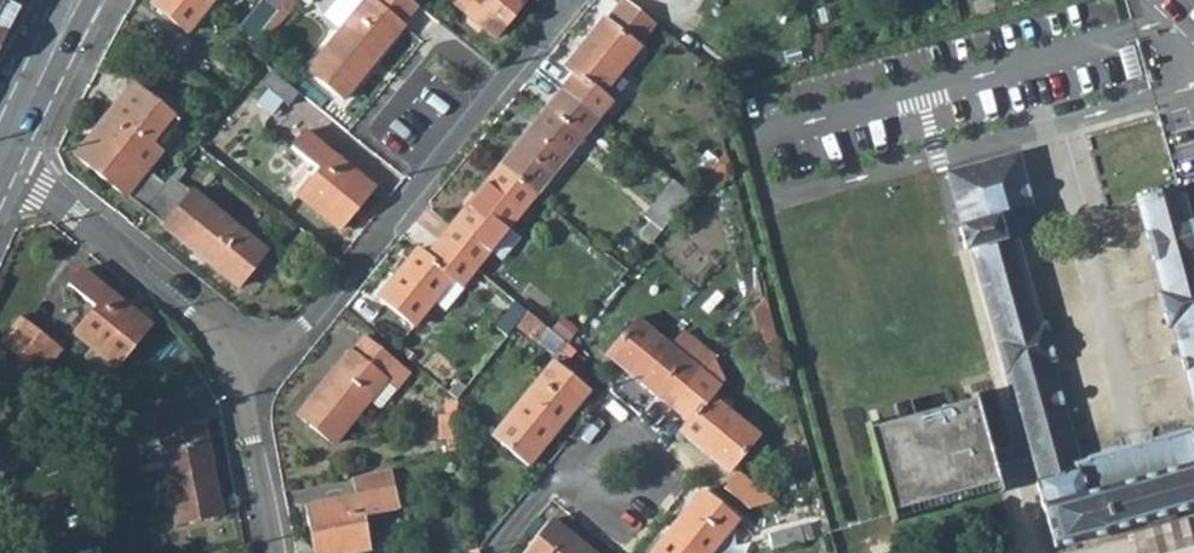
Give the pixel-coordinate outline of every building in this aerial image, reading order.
[(22,6),(12,0),(0,0),(0,50),(22,6)] [(185,31),(211,0),(151,0),(149,2),(185,31)] [(326,9),(343,26),(310,63),(346,90),(404,20),(403,17),(417,0),(334,0),(326,9)] [(452,1),(493,34),(521,0),(453,0),(452,1)] [(573,70),(560,87),(595,116),(600,110),(610,98),(615,103),(630,83),(616,71),(656,24),(627,0),(624,0),(607,20),(603,17),(565,64),(573,70)] [(276,66),(264,79),(289,99),(300,86),(276,66)] [(75,154),(129,198),(131,197),(145,208),(167,181),(149,166),(162,149),(157,145),(178,119),(132,82),(75,154)] [(531,193),(595,116),(560,87),(496,164),(531,193)] [(374,184),(309,131),(296,146),(320,166),(298,192),(340,225),(374,184)] [(947,173),(962,227),(957,228),(964,249),(970,248),(1011,393),(1029,459),(992,470),(973,401),(867,430),(890,511),(1032,471),(1053,548),(1107,533),(1107,531),(1193,507),(1193,437),(1192,429),(1135,445),(1087,458),(1088,460),(1077,463),(1050,361),(1053,360),(1043,324),(1039,325),(1014,236),(1038,230),(1017,154),(947,173)] [(471,266),(486,249),(499,259),(518,235),(506,225),(531,193),(496,164),(435,237),(471,266)] [(145,208),(163,222),(162,224),(239,284),(267,248),(191,188),(189,190),(171,176),(167,181),(145,208)] [(660,228),(689,193),(673,179),(644,215),(660,228)] [(1185,205),(1181,190),(1136,202),(1157,277),(1147,280),(1152,298),(1158,297),(1167,329),(1172,327),(1193,408),(1193,236),(1185,205)] [(376,293),(411,322),(432,298),(449,276),(458,283),(471,266),(435,237),(422,253),(414,247),(376,293)] [(146,324),(78,269),(64,285),(93,309),(73,334),(113,366),(146,324)] [(458,283),(449,276),(432,298),(445,308),(462,286),(458,283)] [(765,339),(776,336),(765,295),(761,300),(753,308),(759,330),(763,329),(765,339)] [(515,302),(495,326),(507,336),(516,326),(527,312),(515,302)] [(565,344),(527,312),(516,326),(551,355),(555,351),(559,353),(565,344)] [(62,353),(20,318),(0,343),(42,378),(62,353)] [(638,322),(608,358),(671,409),(700,373),(707,366),(711,360),(681,334),(668,349),(638,322)] [(351,351),(350,349),(298,412),(333,441),(370,399),(383,409),(409,376),(363,337),(351,351)] [(582,390),(547,361),(488,432),(524,461),(582,390)] [(708,395),(716,385),(700,373),(671,409),(686,422),(677,432),(727,472),(733,464),(756,435),(708,395)] [(456,398),(444,398),(446,415),(457,414),(456,398)] [(192,424),(186,400),(149,408),(154,432),(151,434),(156,454),(163,482),(173,526),(218,516),(196,423),(192,424)] [(438,416),(441,440),(447,440),(458,439),(457,414),(446,415),(438,416)] [(458,439),(447,440),(448,450),(459,448),(458,439)] [(163,482),(156,454),(132,460),(139,487),(163,482)] [(724,485),(750,507),(776,500),(733,464),(727,472),(732,475),(724,485)] [(305,504),(315,552),(333,552),(368,546),(362,512),(396,505),(389,469),(354,476),(357,493),(305,504)] [(702,490),(651,552),(709,552),(737,520),(702,490)] [(550,518),(521,552),(593,552),(550,518)] [(799,523),(768,532),(772,548),(803,541),(799,523)]
